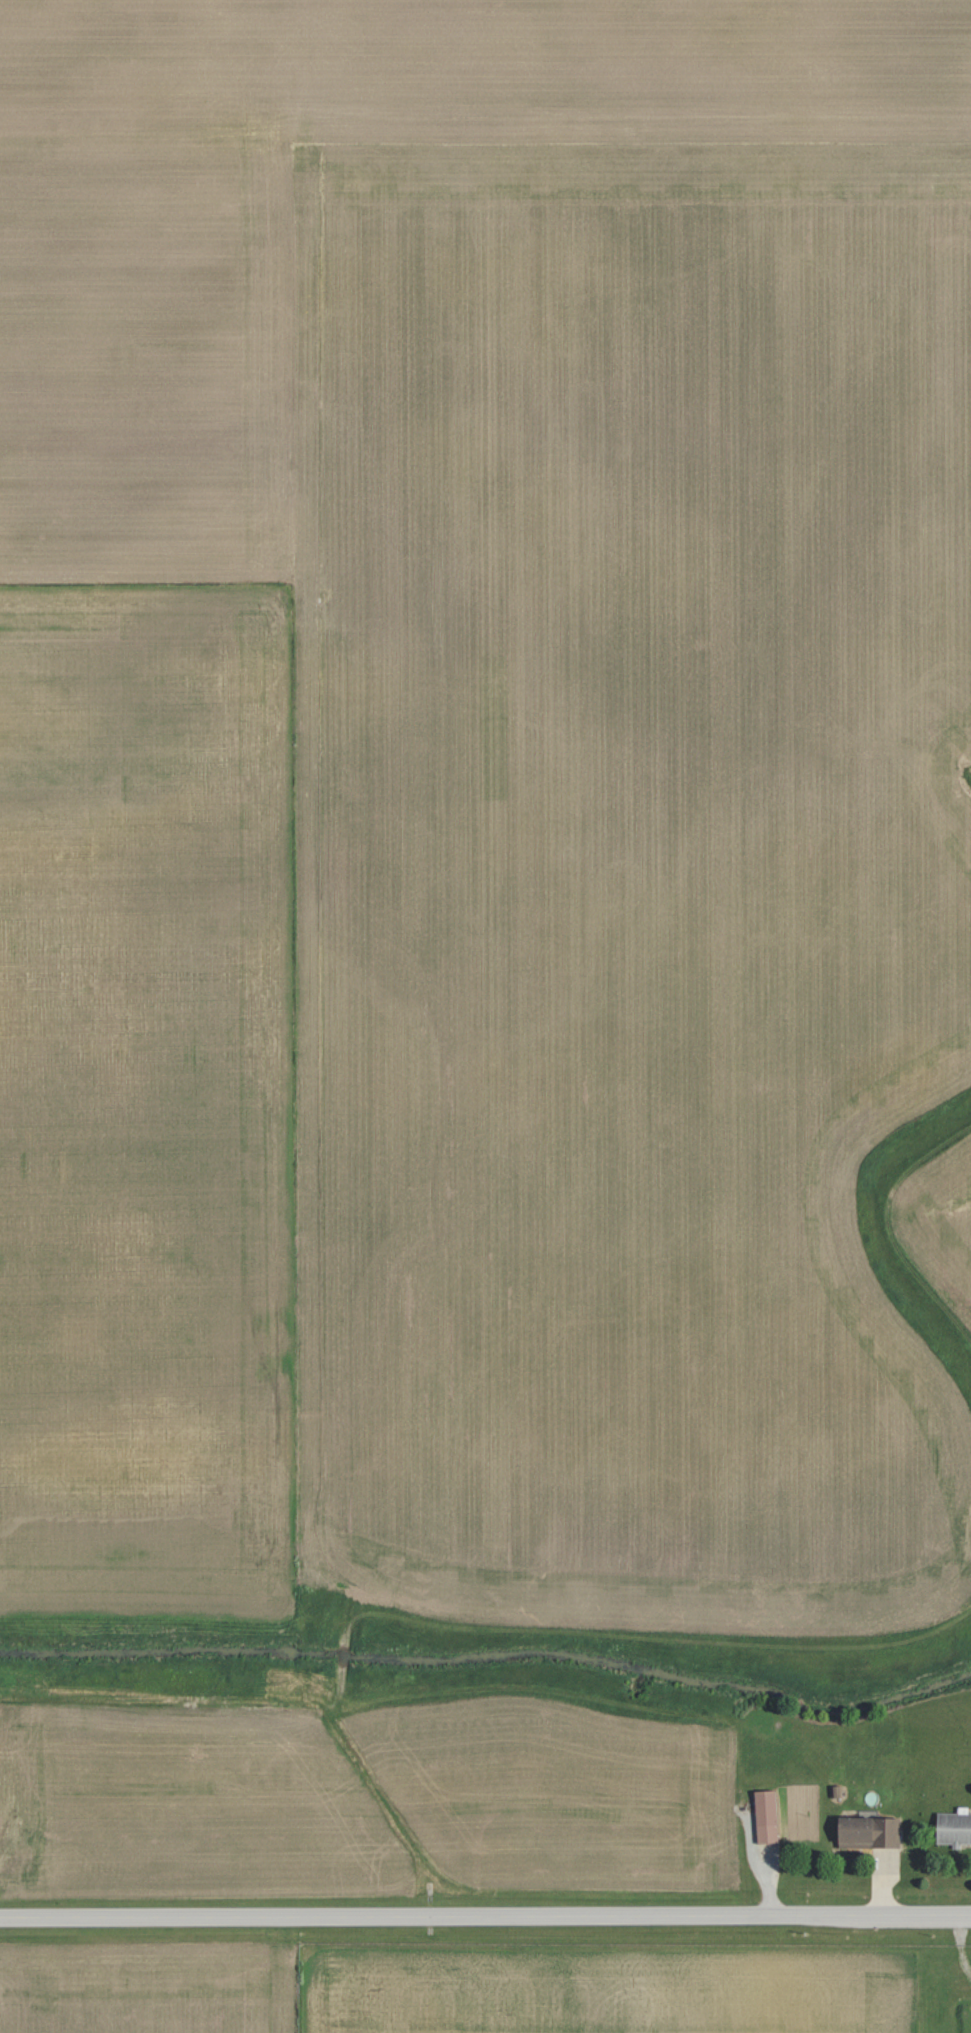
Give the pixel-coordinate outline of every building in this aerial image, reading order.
[(760,1843),(780,1842),(779,1790),(758,1791),(760,1843)] [(939,1843),(954,1844),(970,1845),(970,1814),(970,1807),(961,1807),(961,1813),(940,1812),(939,1843)] [(903,1847),(903,1817),(844,1817),(845,1847),(903,1847)]
